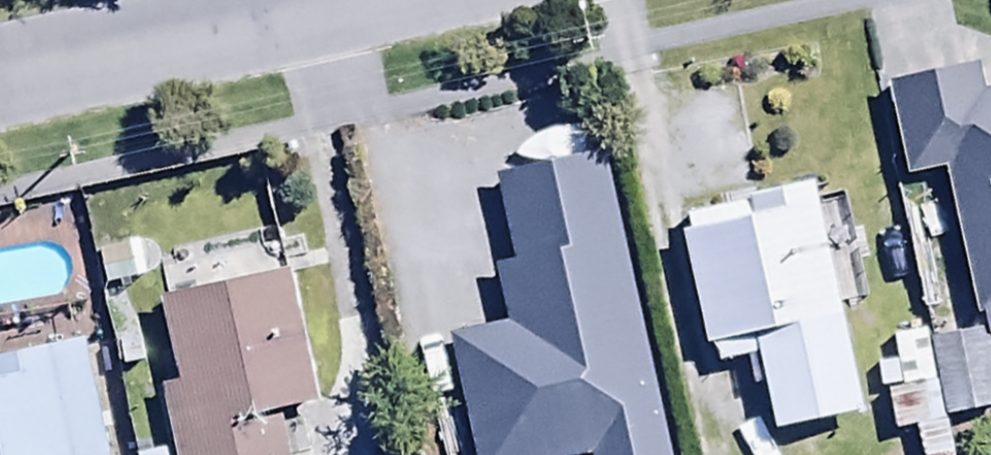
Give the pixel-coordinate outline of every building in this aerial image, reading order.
[(982,86),(976,60),(884,79),(903,169),(939,161),(970,314),(980,312),(984,336),(990,334),(990,85),(982,86)] [(809,174),(680,203),(684,224),(674,226),(701,359),(743,351),(749,383),(760,381),(770,430),(858,412),(809,174)] [(583,226),(454,251),(469,341),(488,337),(502,410),(615,387),(583,226)] [(160,292),(175,385),(159,388),(172,454),(282,454),(273,407),(310,400),(285,268),(160,292)] [(387,334),(412,454),(481,454),(464,374),(453,376),(442,323),(387,334)] [(875,364),(888,427),(909,423),(915,454),(943,454),(947,454),(922,330),(889,337),(894,360),(875,364)] [(928,341),(943,416),(990,406),(990,400),(977,331),(928,341)] [(82,332),(0,346),(0,454),(104,454),(82,332)] [(122,411),(130,454),(163,454),(154,405),(122,411)]
